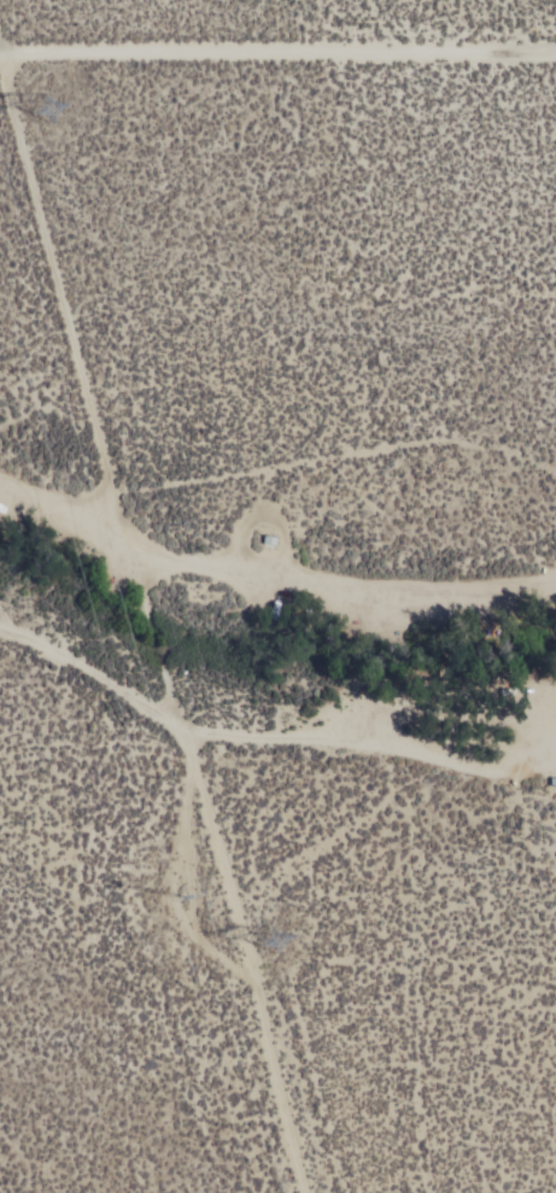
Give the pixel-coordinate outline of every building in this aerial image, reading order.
[(261,536),(261,544),(273,544),(273,536),(261,536)] [(546,784),(555,784),(555,773),(545,773),(546,784)]
